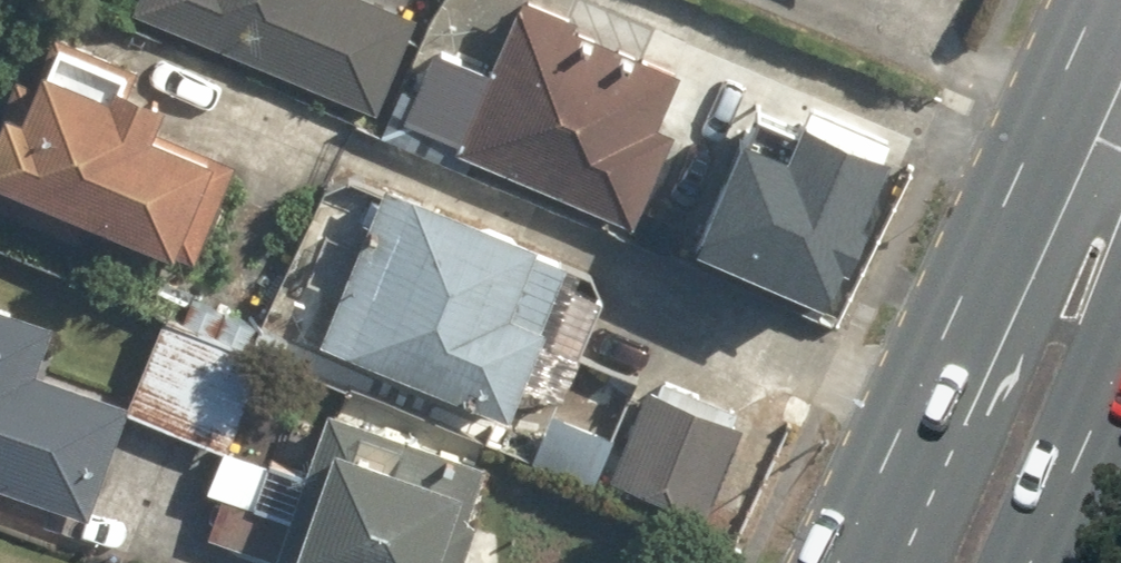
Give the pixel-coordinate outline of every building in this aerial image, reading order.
[(144,7),(388,112),(430,15),(396,0),(147,0),(144,7)] [(468,147),(650,224),(692,126),(674,119),(696,67),(588,20),(591,14),(559,0),(532,0),(503,67),(455,46),(422,122),(470,142),(468,147)] [(0,145),(0,196),(90,234),(100,212),(205,256),(246,159),(237,155),(239,150),(176,124),(190,91),(141,70),(134,86),(67,58),(56,86),(30,75),(0,145)] [(747,151),(699,261),(837,320),(900,172),(807,133),(791,170),(747,151)] [(400,179),(336,337),(527,414),(563,324),(557,321),(583,257),(553,244),(555,240),(400,179)] [(0,296),(0,482),(99,518),(142,401),(51,369),(69,320),(0,296)] [(756,422),(661,383),(623,476),(719,514),(756,422)] [(345,403),(291,555),(315,562),(476,562),(493,516),(484,513),(503,458),(345,403)]
